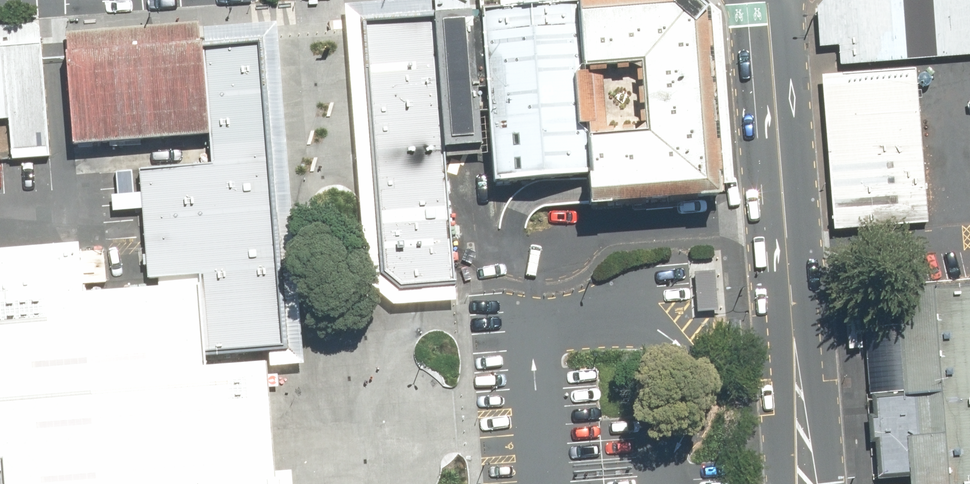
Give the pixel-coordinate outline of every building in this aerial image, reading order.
[(580,174),(583,206),(725,196),(712,11),(698,0),(567,0),(580,174)] [(969,54),(969,0),(824,0),(816,9),(819,49),(840,47),(841,64),(969,54)] [(580,174),(568,5),(476,13),(488,151),(491,181),(580,174)] [(442,155),(488,151),(476,13),(429,17),(442,155)] [(442,155),(429,17),(349,25),(374,281),(395,293),(456,287),(442,155)] [(10,116),(13,154),(50,151),(40,21),(0,25),(0,117),(10,116)] [(202,348),(284,341),(260,32),(201,34),(209,136),(211,163),(142,167),(147,233),(149,271),(195,267),(202,348)] [(201,34),(59,46),(68,149),(78,149),(209,136),(201,34)] [(834,231),(929,223),(917,68),(822,75),(834,231)] [(288,469),(275,470),(266,365),(204,371),(202,348),(195,267),(149,271),(90,276),(86,238),(0,245),(0,483),(289,483),(288,469)] [(693,268),(696,306),(719,304),(716,267),(693,268)] [(895,290),(898,325),(869,327),(881,480),(909,478),(910,483),(969,483),(969,284),(895,290)]
